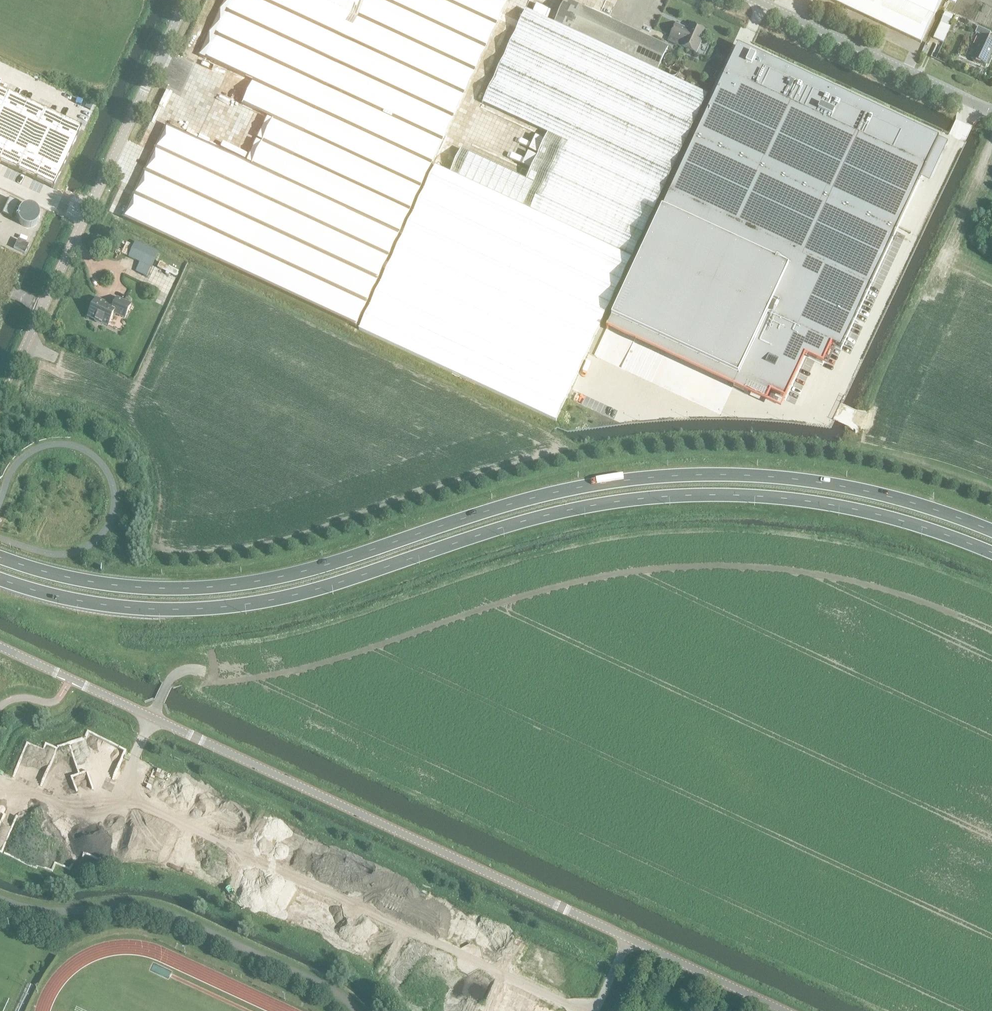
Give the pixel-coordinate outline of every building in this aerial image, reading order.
[(123,219),(356,327),(400,234),(432,165),(508,2),(504,0),(225,0),(199,56),(253,81),(242,105),(268,117),(246,163),(167,126),(123,219)] [(555,23),(657,71),(668,48),(648,38),(639,34),(624,27),(617,24),(612,21),(611,19),(593,10),(589,11),(578,5),(566,0),(555,23)] [(921,43),(941,0),(829,0),(921,43)] [(435,166),(359,330),(556,421),(632,258),(708,95),(657,71),(555,23),(526,10),(482,103),(540,130),(519,176),(461,149),(450,172),(436,166),(435,166)] [(955,17),(945,12),(933,39),(943,43),(955,17)] [(676,25),(671,37),(683,42),(681,46),(696,53),(706,31),(691,25),(688,32),(684,30),(685,29),(676,25)] [(991,52),(991,41),(988,39),(991,33),(978,27),(975,33),(982,36),(971,59),(986,65),(991,52)] [(714,98),(606,330),(608,330),(613,320),(638,331),(639,332),(737,377),(732,388),(733,388),(748,395),(751,387),(753,382),(771,391),(770,392),(775,395),(775,396),(779,398),(785,401),(785,400),(805,357),(815,362),(823,365),(832,346),(841,351),(866,297),(896,231),(923,174),(939,140),(948,145),(948,144),(738,46),(714,97),(714,98)] [(53,189),(81,130),(0,92),(0,164),(53,189)] [(9,198),(2,214),(11,218),(19,203),(9,198)] [(39,223),(38,205),(19,206),(20,224),(39,223)] [(140,263),(136,271),(147,277),(158,253),(136,242),(129,258),(140,263)] [(127,243),(122,254),(126,255),(131,244),(127,243)] [(114,313),(125,318),(131,305),(117,299),(114,307),(96,299),(89,316),(96,320),(95,321),(102,324),(103,323),(109,326),(114,313)]
